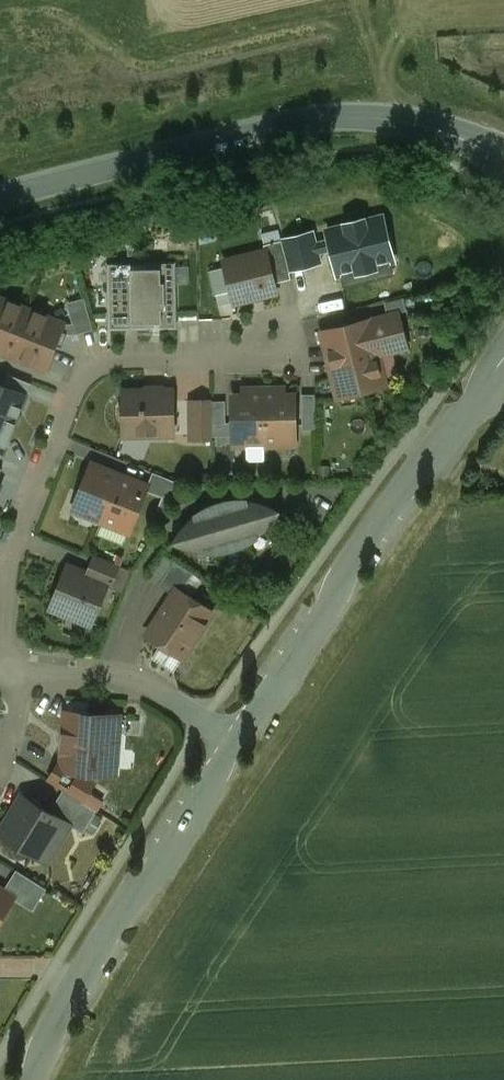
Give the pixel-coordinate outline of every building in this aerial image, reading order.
[(383,218),(365,222),(364,220),(347,224),(347,227),(328,232),(339,275),(341,274),(358,270),(358,273),(377,269),(376,266),(391,262),(394,261),(383,218)] [(282,241),(290,272),(323,264),(315,230),(281,238),(282,241)] [(282,241),(264,245),(266,252),(267,252),(275,283),(292,279),(290,272),(282,241)] [(266,252),(224,262),(225,267),(231,291),(234,303),(277,292),(275,283),(267,252),(266,252)] [(358,270),(341,274),(345,289),(395,276),(391,262),(376,266),(377,269),(358,273),(358,270)] [(174,264),(109,265),(111,328),(175,327),(174,264)] [(215,295),(231,291),(225,267),(209,271),(215,295)] [(1,299),(0,301),(0,352),(10,356),(28,309),(1,299)] [(65,324),(28,309),(10,356),(46,370),(65,324)] [(399,313),(321,332),(338,398),(380,387),(385,379),(379,355),(407,348),(399,313)] [(0,375),(0,410),(20,416),(30,385),(0,375)] [(264,446),(264,388),(248,389),(248,396),(233,396),(233,423),(234,436),(234,444),(247,444),(247,447),(248,447),(264,446)] [(279,395),(279,388),(264,388),(264,446),(265,446),(283,446),(283,443),(296,443),(295,395),(279,395)] [(174,434),(173,390),(124,391),(124,404),(119,408),(120,419),(124,423),(124,435),(126,435),(126,429),(151,428),(151,435),(174,434)] [(316,417),(315,395),(302,395),(303,417),(316,417)] [(212,400),(191,401),(191,440),(213,440),(213,423),(212,402),(212,400)] [(226,423),(226,401),(212,402),(213,423),(226,423)] [(20,416),(0,410),(0,447),(8,450),(20,416)] [(316,430),(316,417),(303,417),(303,430),(316,430)] [(234,436),(233,423),(226,423),(213,423),(213,437),(234,436)] [(265,460),(265,446),(264,446),(248,447),(248,460),(265,460)] [(149,484),(93,462),(73,512),(129,535),(149,484)] [(179,530),(172,542),(187,549),(202,552),(217,553),(233,550),(247,545),(262,535),(273,523),(282,510),(267,504),(251,501),(238,500),(230,501),(220,503),(206,509),(192,518),(179,530)] [(120,566),(96,556),(89,572),(92,580),(108,586),(107,587),(111,589),(120,566)] [(193,573),(175,561),(159,585),(173,594),(177,588),(182,591),(193,573)] [(81,575),(68,570),(69,568),(67,567),(51,607),(92,624),(107,587),(108,586),(92,580),(89,572),(81,575)] [(182,591),(177,588),(173,594),(147,635),(183,659),(213,612),(182,591)] [(120,715),(65,711),(62,763),(61,770),(84,772),(116,774),(120,715)] [(84,772),(61,770),(62,763),(60,762),(49,781),(82,802),(94,783),(82,776),(84,772)] [(64,822),(23,796),(0,834),(34,854),(45,835),(53,840),(64,822)] [(97,811),(85,804),(74,821),(76,829),(83,833),(97,811)] [(47,889),(17,870),(4,891),(13,897),(13,898),(33,911),(47,889)] [(0,888),(0,919),(13,898),(13,897),(4,891),(0,888)]
